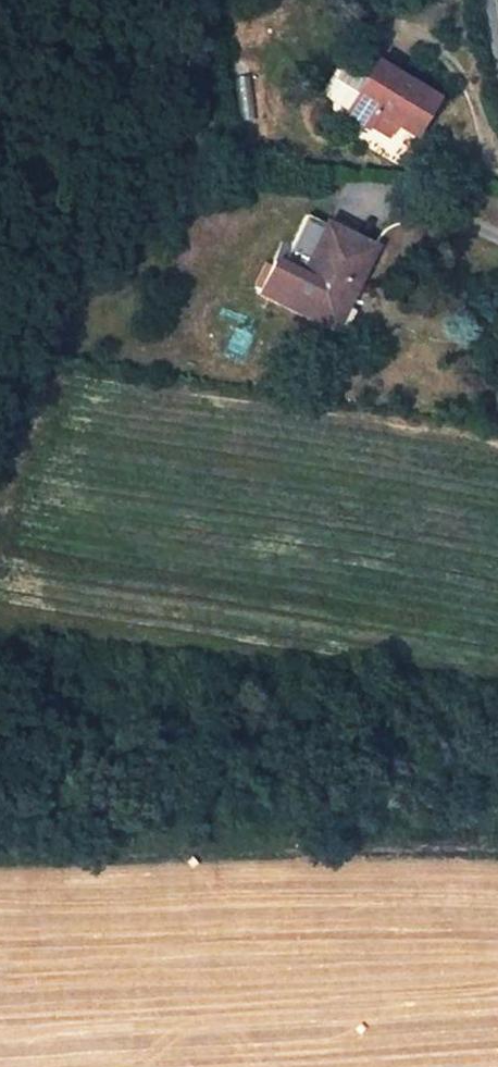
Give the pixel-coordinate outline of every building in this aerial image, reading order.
[(345,115),(369,129),(378,115),(398,125),(415,135),(437,97),(416,86),(430,62),(395,42),(381,65),(375,62),(345,115)] [(388,140),(398,125),(378,115),(369,129),(388,140)] [(327,223),(286,306),(327,325),(348,284),(355,288),(375,246),(327,223)] [(348,284),(327,325),(335,329),(355,288),(348,284)]
